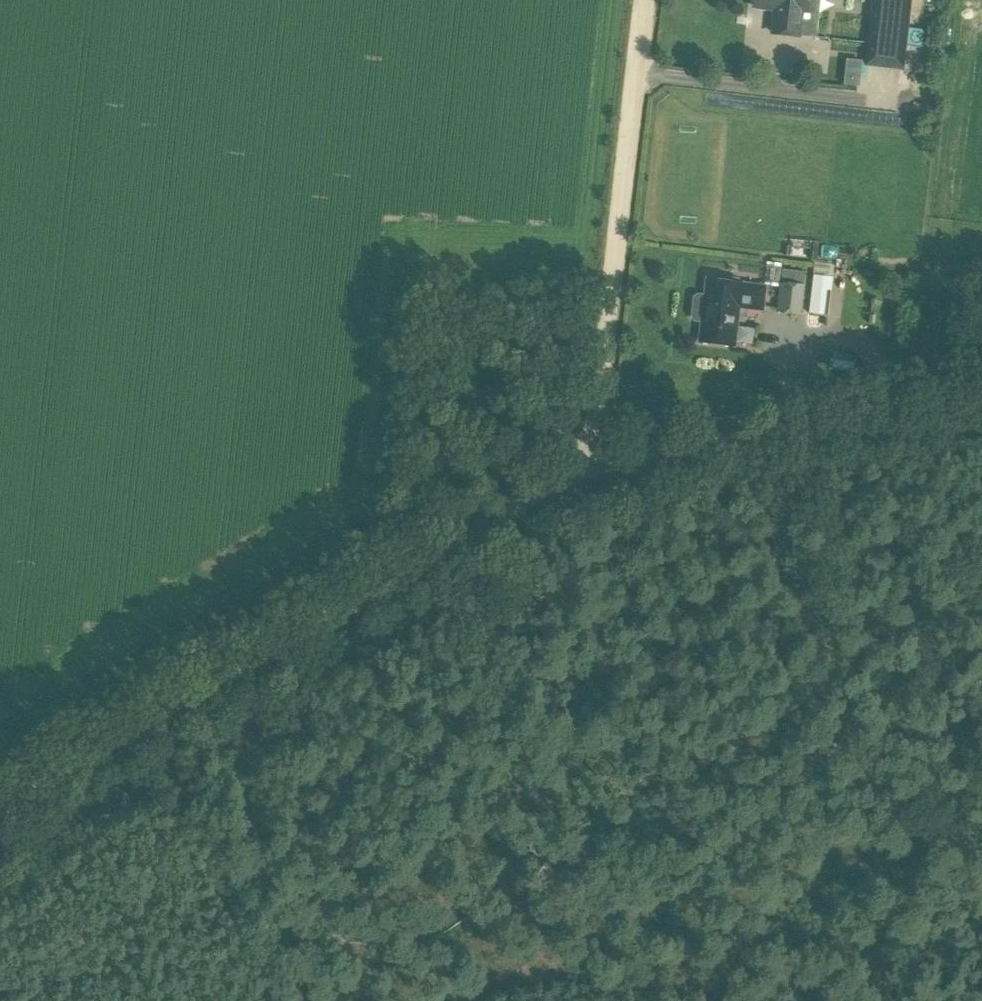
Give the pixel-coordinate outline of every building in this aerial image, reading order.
[(754,6),(779,9),(778,17),(774,17),(772,33),(798,36),(801,12),(805,12),(807,0),(754,0),(754,6)] [(868,62),(901,66),(908,0),(875,0),(868,62)] [(695,299),(693,317),(695,320),(703,321),(700,342),(735,346),(739,307),(763,310),(765,286),(708,280),(705,297),(698,296),(695,299)] [(782,284),(778,312),(800,314),(803,286),(782,284)]
